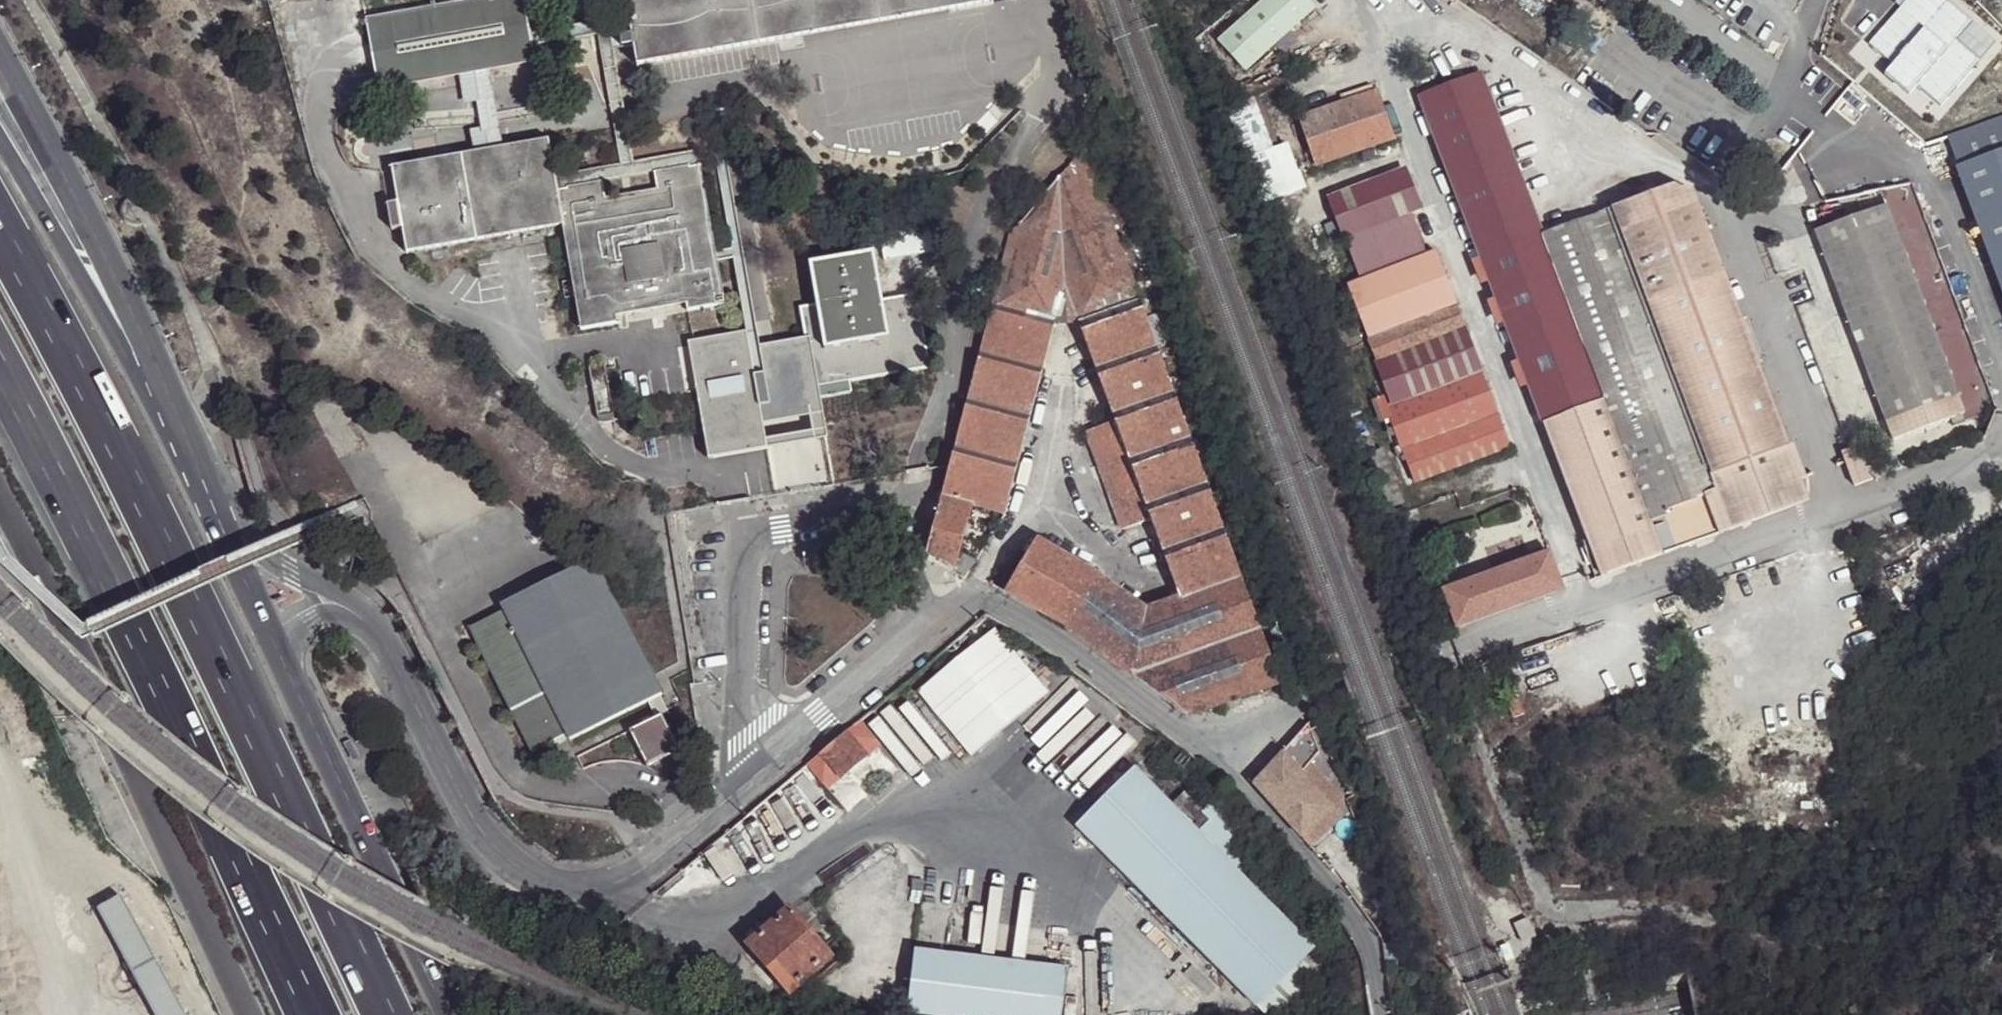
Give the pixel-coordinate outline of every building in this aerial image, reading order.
[(530,41),(528,31),(524,0),(462,0),(364,18),(376,88),(532,60),(530,41)] [(629,28),(635,66),(792,37),(786,0),(624,0),(627,16),(629,28)] [(792,37),(946,10),(944,0),(786,0),(792,37)] [(946,10),(991,3),(990,0),(944,0),(946,10)] [(1218,43),(1245,74),(1316,11),(1306,0),(1265,0),(1218,43)] [(1972,0),(1958,20),(1935,0),(1913,0),(1885,28),(1956,87),(1983,56),(1992,64),(1996,59),(1987,51),(2001,35),(2001,26),(1972,0)] [(598,32),(608,31),(629,28),(627,16),(528,31),(530,41),(598,32)] [(618,164),(629,162),(608,31),(598,32),(618,164)] [(467,75),(477,144),(501,141),(491,71),(467,75)] [(1596,561),(1602,574),(1661,552),(1647,515),(1541,235),(1479,73),(1420,96),(1590,544),(1596,561)] [(1390,137),(1374,89),(1300,113),(1316,162),(1390,137)] [(1410,100),(1592,576),(1602,574),(1596,561),(1590,544),(1420,96),(1410,100)] [(1256,106),(1229,117),(1238,141),(1265,130),(1256,106)] [(1947,139),(2001,289),(2001,118),(1947,139)] [(559,230),(562,229),(556,189),(555,186),(553,175),(547,138),(494,146),(502,196),(452,205),(443,155),(390,165),(405,253),(558,227),(559,230)] [(494,146),(443,155),(452,205),(502,196),(494,146)] [(1010,232),(990,304),(1055,320),(1077,320),(1137,297),(1082,148),(1010,232)] [(553,175),(555,186),(697,162),(695,152),(629,162),(618,164),(553,175)] [(556,189),(562,229),(578,327),(576,328),(576,331),(616,324),(615,317),(683,305),(685,313),(727,305),(725,296),(723,296),(698,168),(700,168),(700,164),(653,173),(655,190),(605,198),(601,181),(556,189)] [(1328,200),(1344,241),(1413,216),(1421,213),(1406,170),(1328,200)] [(1730,526),(1803,499),(1692,203),(1684,181),(1610,209),(1715,490),(1730,526)] [(1975,390),(1983,388),(1912,186),(1881,188),(1887,206),(1817,232),(1885,423),(1889,422),(1895,436),(1961,412),(1959,406),(1956,397),(1975,390)] [(1803,499),(1813,496),(1702,199),(1692,203),(1803,499)] [(1610,209),(1541,235),(1647,515),(1661,511),(1705,494),(1715,490),(1610,209)] [(1360,282),(1427,256),(1413,216),(1344,241),(1360,282)] [(886,260),(933,253),(929,227),(882,233),(886,260)] [(1761,247),(1773,275),(1798,266),(1792,250),(1786,252),(1782,240),(1761,247)] [(889,338),(882,300),(874,251),(811,262),(818,306),(826,349),(889,338)] [(1360,282),(1349,286),(1396,411),(1483,379),(1435,253),(1427,256),(1360,282)] [(915,294),(882,300),(889,338),(826,349),(818,306),(801,308),(807,340),(816,388),(850,382),(929,367),(915,294)] [(1137,297),(1077,320),(1114,421),(1149,517),(1177,595),(1145,608),(1096,575),(1067,627),(1187,715),(1222,704),(1223,703),(1244,695),(1276,684),(1280,682),(1138,300),(1137,297)] [(949,464),(941,496),(970,503),(982,506),(987,507),(1003,512),(1055,320),(990,304),(949,464)] [(758,332),(748,333),(758,385),(766,384),(770,405),(761,407),(765,427),(821,416),(818,401),(816,388),(807,340),(761,348),(758,332)] [(748,333),(689,344),(711,462),(769,451),(765,427),(761,407),(770,405),(766,384),(758,385),(748,333)] [(588,366),(597,415),(597,417),(599,422),(604,423),(615,421),(603,363),(588,366)] [(1414,487),(1510,450),(1483,379),(1396,411),(1387,415),(1414,487)] [(853,394),(850,382),(816,388),(818,401),(853,394)] [(1956,397),(1959,406),(1978,399),(1975,390),(1956,397)] [(1149,517),(1114,421),(1086,432),(1122,528),(1149,517)] [(1852,483),(1879,474),(1866,440),(1839,450),(1842,461),(1852,483)] [(1661,511),(1673,548),(1718,531),(1705,494),(1661,511)] [(952,571),(958,548),(968,510),(970,503),(941,496),(926,556),(952,571)] [(970,503),(968,510),(980,513),(982,506),(970,503)] [(1008,592),(1067,627),(1096,575),(1039,540),(1008,592)] [(952,571),(964,577),(974,561),(958,548),(952,571)] [(581,566),(592,560),(587,550),(576,556),(581,566)] [(1444,589),(1457,625),(1561,588),(1547,551),(1444,589)] [(650,700),(661,694),(663,693),(652,673),(595,559),(592,560),(581,566),(503,604),(506,610),(569,734),(571,740),(650,700)] [(534,752),(569,734),(506,610),(472,628),(534,752)] [(915,689),(968,757),(1049,694),(996,627),(915,689)] [(1281,698),(1276,684),(1244,695),(1249,709),(1281,698)] [(665,703),(661,694),(650,700),(654,709),(656,714),(668,709),(665,703)] [(1249,709),(1244,695),(1223,703),(1222,704),(1225,713),(1226,717),(1249,709)] [(1506,705),(1512,721),(1523,717),(1517,701),(1506,705)] [(683,747),(664,711),(633,729),(651,763),(683,747)] [(860,719),(808,763),(822,781),(836,771),(841,777),(867,755),(861,749),(875,738),(860,719)] [(1300,767),(1315,752),(1316,749),(1310,724),(1306,722),(1295,736),(1283,749),(1300,767)] [(1283,749),(1254,783),(1300,835),(1333,803),(1300,767),(1283,749)] [(1255,1004),(1312,947),(1259,893),(1271,883),(1255,847),(1209,801),(1201,808),(1183,790),(1169,803),(1135,769),(1078,825),(1255,1004)] [(740,828),(768,860),(824,811),(797,780),(740,828)] [(1338,820),(1333,803),(1300,835),(1309,844),(1338,820)] [(1466,820),(1457,824),(1462,840),(1472,836),(1466,820)] [(754,872),(768,860),(740,828),(726,840),(754,872)] [(830,956),(791,910),(753,942),(792,988),(830,956)] [(1536,936),(1528,917),(1514,923),(1523,942),(1536,936)] [(1067,961),(922,939),(911,1006),(970,1014),(1059,1014),(1067,961)] [(1322,963),(1315,943),(1312,947),(1255,1004),(1266,1014),(1271,1014),(1322,963)] [(1509,944),(1502,946),(1508,962),(1515,960),(1509,944)] [(1458,987),(1456,980),(1449,982),(1451,989),(1458,987)]
